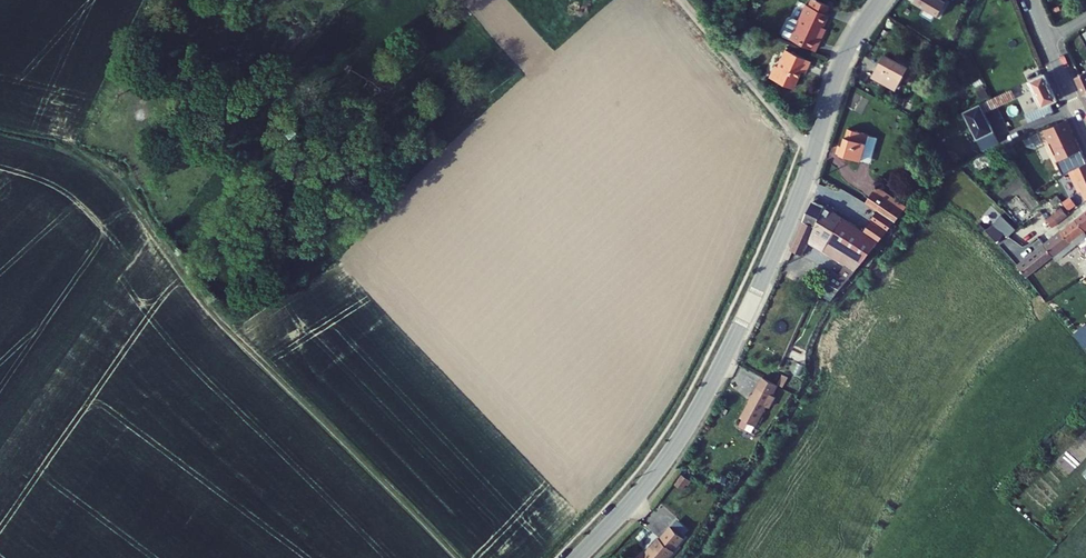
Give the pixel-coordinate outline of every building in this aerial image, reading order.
[(817,0),(812,0),(803,24),(797,21),(794,23),(788,39),(822,53),(830,33),(826,32),(828,28),(833,15),(830,14),(833,7),(817,0)] [(937,18),(944,5),(937,2),(938,0),(904,0),(937,18)] [(782,68),(777,82),(802,92),(808,76),(812,78),(818,63),(792,52),(786,69),(782,68)] [(885,58),(874,78),(897,90),(907,69),(900,66),(901,62),(895,59),(893,62),(885,58)] [(1021,114),(1025,121),(1048,110),(1045,104),(1053,100),(1040,73),(1028,79),(1031,88),(1039,105),(1021,114)] [(1085,100),(1085,73),(1074,80),(1083,102),(1085,100)] [(983,112),(1031,88),(1028,79),(980,104),(983,112)] [(962,113),(975,140),(981,150),(998,142),(993,131),(983,112),(980,104),(962,113)] [(1066,129),(1062,121),(1048,127),(1052,136),(1066,129)] [(1049,135),(1045,126),(995,149),(1000,157),(1049,135)] [(878,143),(848,133),(845,142),(839,160),(860,166),(861,166),(870,168),(878,143)] [(1077,152),(1066,159),(1059,163),(1079,202),(1085,196),(1085,172),(1077,153),(1077,152)] [(1066,159),(1063,153),(1056,157),(1059,163),(1066,159)] [(868,205),(879,211),(897,222),(907,209),(908,206),(877,188),(868,205)] [(814,205),(805,225),(818,232),(817,235),(863,265),(897,222),(879,211),(864,234),(849,222),(835,215),(836,212),(835,209),(831,207),(828,209),(827,211),(814,205)] [(1085,231),(1085,207),(1072,220),(1082,230),(1084,233),(1085,231)] [(1051,225),(1059,218),(1054,212),(1045,219),(1051,225)] [(1048,228),(1051,225),(1045,219),(1042,222),(1048,228)] [(1058,233),(1068,244),(1082,230),(1072,220),(1058,233)] [(1013,232),(997,221),(992,227),(1008,239),(1013,232)] [(805,225),(792,253),(801,258),(808,245),(830,257),(833,259),(842,268),(839,273),(834,271),(828,281),(844,288),(855,276),(863,265),(817,235),(818,232),(805,225)] [(1085,234),(1084,233),(1082,230),(1068,244),(1071,247),(1085,234)] [(1068,244),(1058,233),(1043,246),(1053,257),(1068,244)] [(1043,246),(1017,269),(1027,282),(1053,257),(1043,246)] [(743,424),(749,429),(763,410),(766,412),(772,402),(755,390),(734,419),(737,421),(733,426),(739,430),(743,424)] [(672,555),(671,553),(683,542),(672,531),(660,542),(658,540),(644,553),(643,552),(636,557),(669,557),(672,555)]
